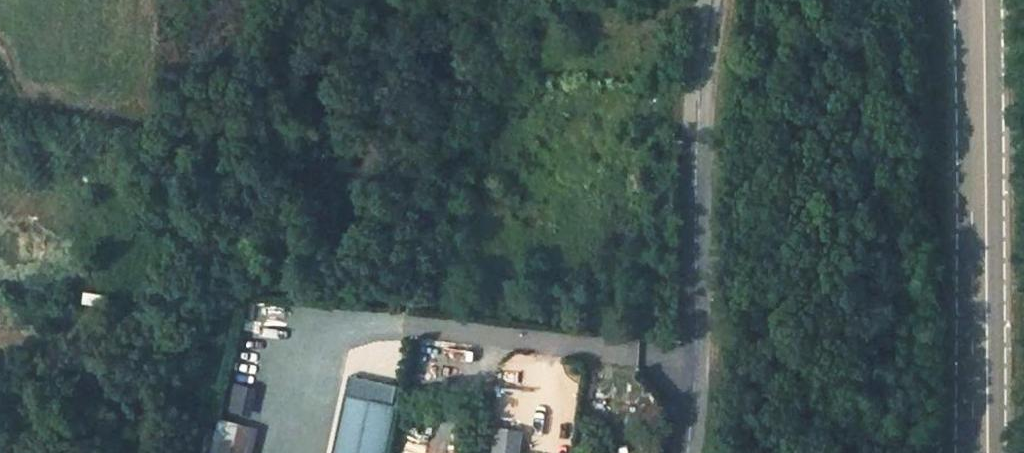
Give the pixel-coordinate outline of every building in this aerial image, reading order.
[(350,381),(335,452),(383,452),(396,390),(350,381)] [(219,423),(212,452),(252,452),(257,432),(219,423)] [(521,432),(493,429),(489,452),(518,452),(521,432)]
